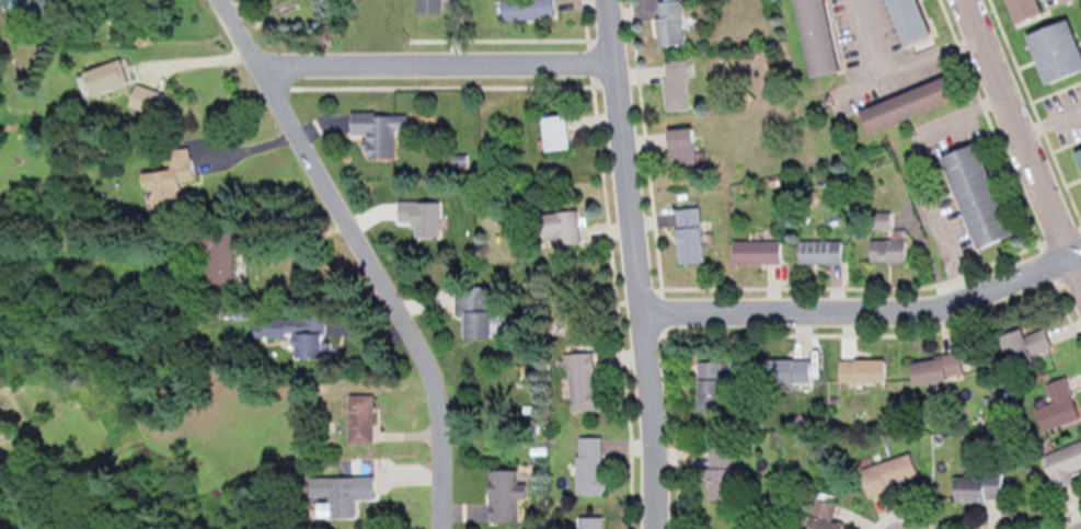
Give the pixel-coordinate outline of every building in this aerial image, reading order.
[(24,11),(26,0),(0,0),(0,6),(24,11)] [(413,14),(438,14),(438,0),(413,0),(413,14)] [(500,22),(553,18),(552,0),(498,0),(500,22)] [(805,79),(833,73),(820,0),(790,0),(805,79)] [(923,36),(911,0),(881,0),(897,45),(923,36)] [(1029,0),(999,0),(1006,25),(1034,17),(1029,0)] [(681,45),(677,1),(651,3),(656,47),(681,45)] [(1022,35),(1039,86),(1080,71),(1080,65),(1066,20),(1022,35)] [(124,85),(115,60),(72,75),(81,100),(124,85)] [(660,63),(662,111),(686,111),(685,62),(660,63)] [(854,111),(862,134),(960,99),(951,76),(854,111)] [(537,153),(566,150),(563,117),(535,119),(537,153)] [(366,118),(366,125),(344,125),(344,138),(361,138),(361,162),(392,162),(392,133),(403,133),(403,118),(366,118)] [(663,132),(666,167),(691,165),(688,130),(663,132)] [(968,251),(1007,238),(976,144),(937,157),(968,251)] [(1069,153),(1080,189),(1080,148),(1069,153)] [(138,176),(146,217),(182,210),(177,185),(192,182),(185,149),(161,154),(164,171),(138,176)] [(674,265),(699,265),(698,209),(673,210),(674,265)] [(551,248),(578,245),(575,212),(533,216),(535,244),(551,243),(551,248)] [(227,233),(170,234),(170,256),(198,255),(198,285),(228,285),(227,233)] [(866,241),(866,264),(904,264),(904,241),(866,241)] [(794,242),(794,266),(839,266),(839,242),(794,242)] [(728,243),(728,265),(778,265),(778,243),(728,243)] [(451,318),(457,318),(457,341),(488,341),(488,290),(451,290),(451,318)] [(996,337),(1006,368),(1050,353),(1042,330),(1019,338),(1017,330),(996,337)] [(318,361),(318,335),(287,335),(287,361),(318,361)] [(566,413),(594,412),(592,354),(564,355),(566,413)] [(905,363),(908,386),(961,378),(957,355),(905,363)] [(808,360),(758,360),(758,383),(808,383),(808,360)] [(836,361),(836,383),(882,383),(882,361),(836,361)] [(694,412),(722,412),(722,363),(694,363),(694,412)] [(1065,379),(1044,384),(1049,404),(1032,409),(1038,431),(1076,420),(1065,379)] [(343,446),(369,446),(369,397),(343,397),(343,446)] [(573,497),(599,497),(599,439),(573,439),(573,497)] [(1050,491),(1072,483),(1068,472),(1080,468),(1080,441),(1038,456),(1050,491)] [(727,501),(727,447),(706,447),(706,468),(700,468),(700,501),(727,501)] [(856,469),(863,496),(916,482),(910,455),(856,469)] [(485,525),(514,524),(513,501),(524,501),(523,483),(516,483),(516,471),(483,472),(485,525)] [(948,503),(1002,503),(1002,472),(979,472),(979,478),(948,478),(948,503)] [(310,519),(350,518),(349,501),(369,500),(369,479),(301,480),(301,499),(322,498),(322,505),(310,506),(310,519)] [(842,525),(832,522),(836,505),(811,499),(804,528),(841,528),(842,525)] [(601,518),(574,519),(574,528),(601,528),(601,518)]
